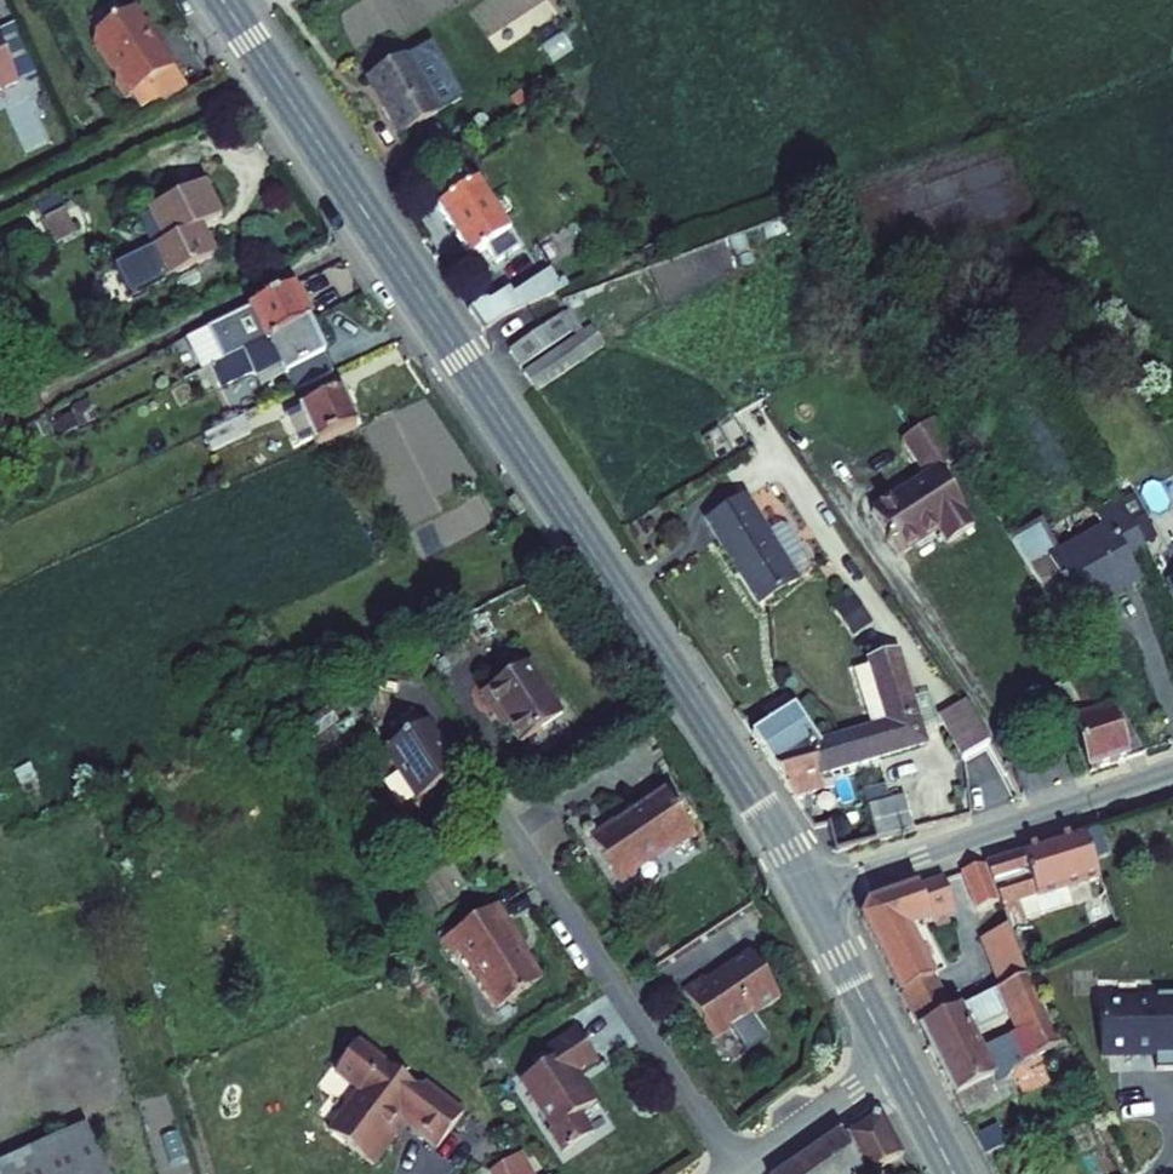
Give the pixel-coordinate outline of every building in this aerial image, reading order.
[(172,71),(154,41),(152,42),(145,32),(146,28),(133,8),(95,34),(93,44),(116,78),(115,85),(125,101),(172,71)] [(394,102),(406,121),(448,94),(414,38),(390,53),(414,90),(394,102)] [(0,42),(0,92),(19,83),(0,42)] [(371,65),(394,102),(414,90),(390,53),(371,65)] [(184,88),(172,71),(132,96),(141,110),(155,101),(158,105),(184,88)] [(498,232),(507,246),(531,231),(488,165),(479,170),(472,160),(455,171),(463,183),(449,192),(482,243),(498,232)] [(133,259),(148,288),(164,279),(166,281),(217,255),(206,233),(203,235),(199,226),(222,215),(205,183),(150,211),(166,242),(133,259)] [(45,224),(56,243),(74,233),(64,215),(45,224)] [(480,294),(495,315),(497,314),(554,285),(542,267),(526,276),(523,272),(506,284),(499,282),(480,294)] [(287,376),(295,392),(333,373),(308,321),(309,320),(294,288),(208,330),(226,362),(198,376),(204,389),(218,383),(219,388),(253,371),(262,388),(287,376)] [(583,303),(580,305),(592,323),(584,327),(588,334),(596,330),(608,350),(615,346),(604,326),(597,329),(583,303)] [(592,323),(580,305),(519,334),(528,354),(584,327),(592,323)] [(540,382),(608,350),(596,330),(588,334),(531,361),(540,382)] [(341,392),(286,417),(300,446),(313,439),(316,445),(358,428),(341,392)] [(95,419),(87,401),(73,408),(82,426),(95,419)] [(863,500),(892,542),(930,517),(940,532),(968,513),(958,499),(960,497),(932,455),(947,445),(922,408),(893,427),(917,464),(863,500)] [(79,427),(71,414),(58,421),(66,435),(79,427)] [(251,433),(244,417),(205,435),(212,450),(251,433)] [(1060,579),(1074,606),(1136,572),(1125,549),(1142,539),(1118,493),(1094,505),(1104,523),(1054,549),(1038,519),(1008,534),(1043,588),(1060,579)] [(733,567),(755,599),(785,578),(785,577),(797,569),(798,561),(775,525),(766,523),(754,531),(732,497),(694,523),(727,571),(733,567)] [(727,571),(747,603),(755,599),(733,567),(727,571)] [(558,582),(548,568),(538,575),(548,589),(558,582)] [(1071,719),(1088,764),(1145,744),(1094,668),(1090,670),(1078,643),(1054,652),(1069,679),(1054,685),(1066,721),(1071,719)] [(878,718),(826,734),(836,762),(916,737),(912,724),(905,699),(883,645),(858,656),(860,662),(843,669),(857,716),(876,711),(878,718)] [(529,665),(481,697),(504,730),(510,727),(521,744),(563,715),(529,665)] [(752,705),(762,718),(787,700),(778,686),(752,705)] [(921,695),(905,699),(912,724),(930,720),(921,695)] [(744,730),(797,807),(826,800),(819,778),(824,777),(821,767),(836,762),(826,734),(822,735),(815,738),(787,700),(762,718),(744,730)] [(934,717),(957,757),(985,741),(962,701),(934,717)] [(429,721),(386,752),(422,801),(464,771),(429,721)] [(899,788),(864,796),(876,833),(910,824),(899,788)] [(823,819),(830,845),(876,833),(864,796),(863,790),(826,800),(797,807),(808,822),(823,819)] [(667,794),(591,839),(622,885),(696,836),(667,794)] [(1083,825),(978,858),(992,894),(1005,924),(1008,931),(1027,924),(1024,918),(1072,900),(1067,885),(1089,878),(1099,905),(1110,901),(1083,825)] [(978,858),(958,865),(973,901),(992,894),(978,858)] [(863,900),(855,912),(912,1023),(945,1006),(898,922),(949,903),(938,872),(863,900)] [(992,894),(973,901),(985,931),(1005,924),(992,894)] [(496,906),(442,942),(454,960),(463,955),(499,1011),(546,980),(496,906)] [(1023,967),(1008,931),(1005,924),(985,931),(974,934),(993,982),(996,981),(1023,967)] [(668,947),(658,932),(643,943),(654,958),(668,947)] [(703,979),(683,992),(714,1039),(731,1028),(747,1053),(768,1040),(753,1017),(779,1000),(749,955),(706,983),(703,979)] [(1056,1038),(1023,967),(996,981),(1007,1003),(1007,1004),(1016,1024),(974,1046),(964,1025),(962,1021),(921,1042),(958,1116),(1007,1093),(1000,1078),(1009,1062),(1056,1038)] [(996,981),(993,982),(953,1002),(962,1021),(964,1023),(1007,1003),(996,981)] [(1152,986),(1152,992),(1094,995),(1097,1049),(1129,1048),(1131,1044),(1144,1044),(1144,1047),(1151,1046),(1152,1062),(1172,1061),(1172,985),(1152,986)] [(962,1021),(953,1002),(945,1006),(912,1023),(921,1042),(962,1021)] [(554,1063),(522,1083),(555,1132),(550,1136),(566,1161),(593,1142),(576,1118),(597,1104),(579,1075),(599,1064),(574,1031),(546,1051),(554,1063)] [(359,1093),(330,1132),(374,1167),(390,1145),(384,1140),(404,1114),(416,1123),(412,1130),(440,1151),(467,1116),(437,1095),(431,1103),(360,1044),(336,1073),(359,1093)] [(904,1156),(883,1117),(870,1114),(793,1166),(799,1173),(871,1173),(904,1156)] [(998,1118),(967,1132),(975,1151),(1007,1137),(998,1118)] [(87,1127),(3,1164),(8,1173),(108,1173),(87,1127)] [(520,1157),(492,1173),(493,1173),(529,1173),(520,1157)] [(3,1164),(0,1165),(0,1173),(8,1173),(3,1164)]
